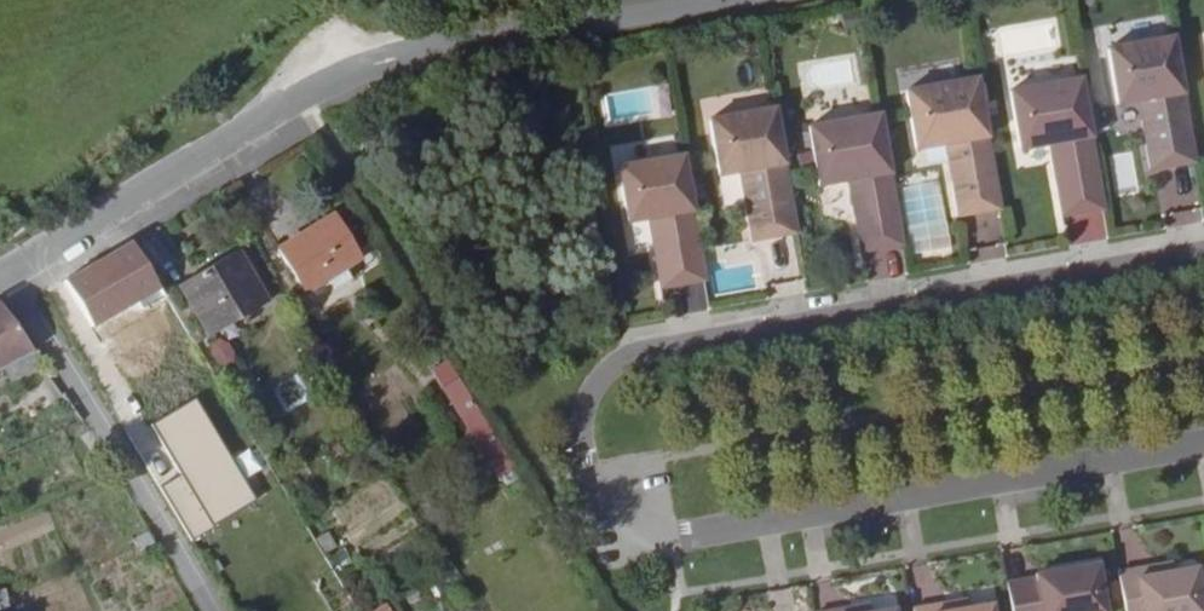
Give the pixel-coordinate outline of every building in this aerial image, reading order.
[(1195,161),(1174,42),(1108,54),(1118,104),(1139,100),(1140,100),(1148,99),(1150,109),(1143,119),(1152,169),(1195,161)] [(1061,216),(1102,209),(1079,78),(1008,90),(1018,150),(1048,145),(1054,144),(1060,180),(1055,181),(1061,216)] [(958,219),(1000,212),(976,81),(905,93),(916,153),(946,148),(951,147),(958,183),(952,184),(958,219)] [(1139,100),(1143,119),(1150,109),(1148,99),(1140,100),(1139,100)] [(796,233),(775,114),(709,125),(718,176),(740,172),(748,170),(750,181),(744,191),(753,241),(796,233)] [(861,252),(902,245),(879,114),(807,127),(818,186),(848,180),(853,179),(860,216),(854,217),(861,252)] [(1060,180),(1054,144),(1048,145),(1054,181),(1055,181),(1060,180)] [(958,183),(951,147),(946,148),(952,184),(958,183)] [(705,280),(683,161),(618,172),(627,223),(649,219),(658,218),(659,228),(653,238),(662,288),(705,280)] [(740,172),(744,191),(750,181),(748,170),(740,172)] [(860,216),(853,179),(848,180),(854,217),(860,216)] [(368,241),(344,205),(272,246),(301,294),(357,261),(351,251),(368,241)] [(1196,207),(1163,213),(1166,228),(1198,222),(1196,207)] [(649,219),(653,238),(659,228),(658,218),(649,219)] [(627,254),(642,252),(640,223),(624,224),(627,254)] [(970,245),(969,259),(999,261),(1000,248),(970,245)] [(227,257),(154,300),(189,348),(258,306),(227,257)] [(684,310),(702,308),(699,286),(681,288),(684,310)] [(0,314),(0,372),(30,355),(0,314)] [(100,363),(125,403),(179,371),(150,325),(104,352),(108,358),(100,363)] [(443,380),(453,373),(433,343),(424,349),(443,380)] [(465,421),(478,413),(453,373),(443,380),(440,382),(465,421)] [(508,489),(526,487),(478,413),(465,421),(485,454),(508,489)] [(326,558),(348,589),(358,582),(336,551),(326,558)] [(1172,563),(1152,567),(1154,575),(1173,572),(1172,563)] [(1097,565),(1075,568),(1076,574),(1058,576),(1057,572),(1034,576),(1035,578),(1005,584),(1010,610),(1105,610),(1097,565)] [(1117,573),(1123,610),(1203,610),(1196,568),(1173,572),(1154,575),(1152,567),(1117,573)] [(1076,574),(1075,568),(1057,572),(1058,576),(1076,574)] [(358,582),(348,589),(334,600),(342,610),(353,610),(360,605),(364,610),(379,610),(358,582)] [(406,595),(384,610),(416,610),(406,595)] [(947,603),(948,610),(956,610),(969,609),(967,600),(947,603)]
